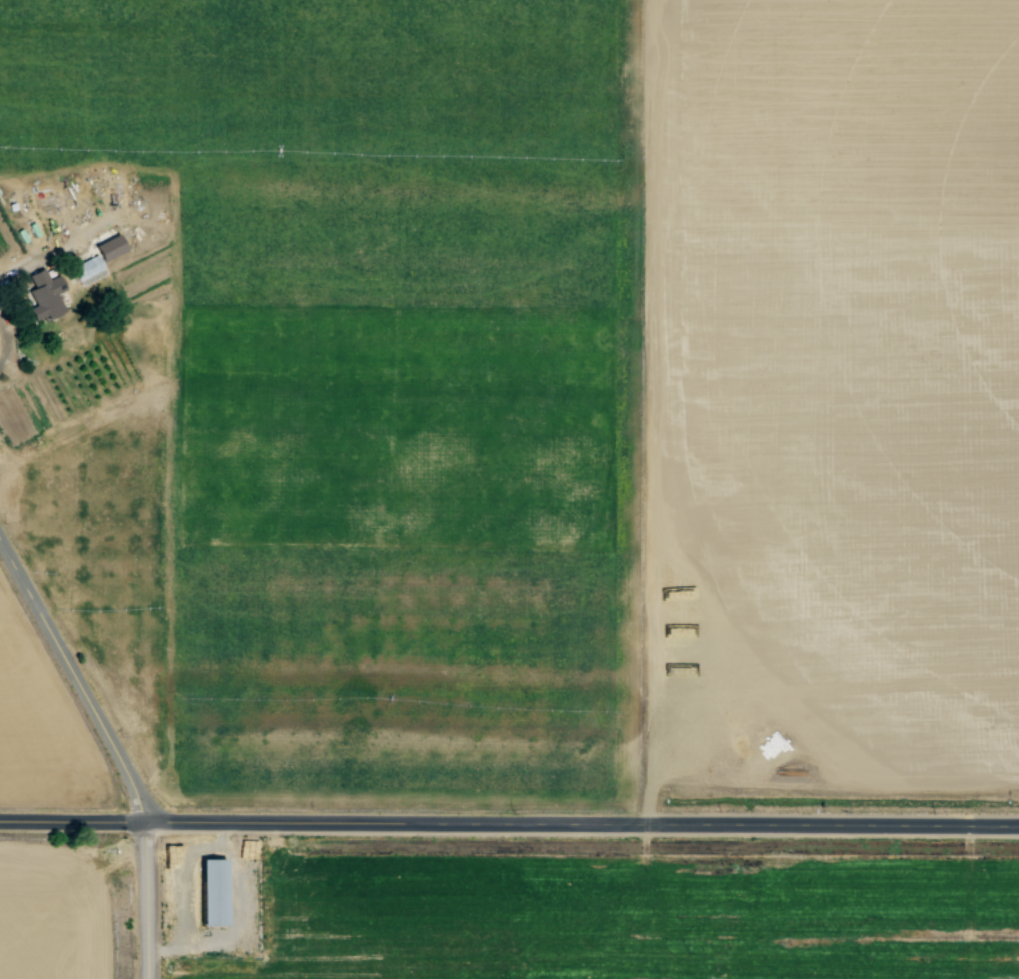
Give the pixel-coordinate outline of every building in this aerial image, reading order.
[(103,261),(127,249),(119,233),(95,245),(103,261)] [(72,265),(80,286),(107,276),(99,255),(72,265)] [(28,275),(34,288),(29,291),(36,305),(29,308),(36,322),(64,309),(62,305),(70,301),(58,275),(48,280),(43,268),(28,275)] [(227,860),(202,860),(203,927),(228,926),(227,860)]
